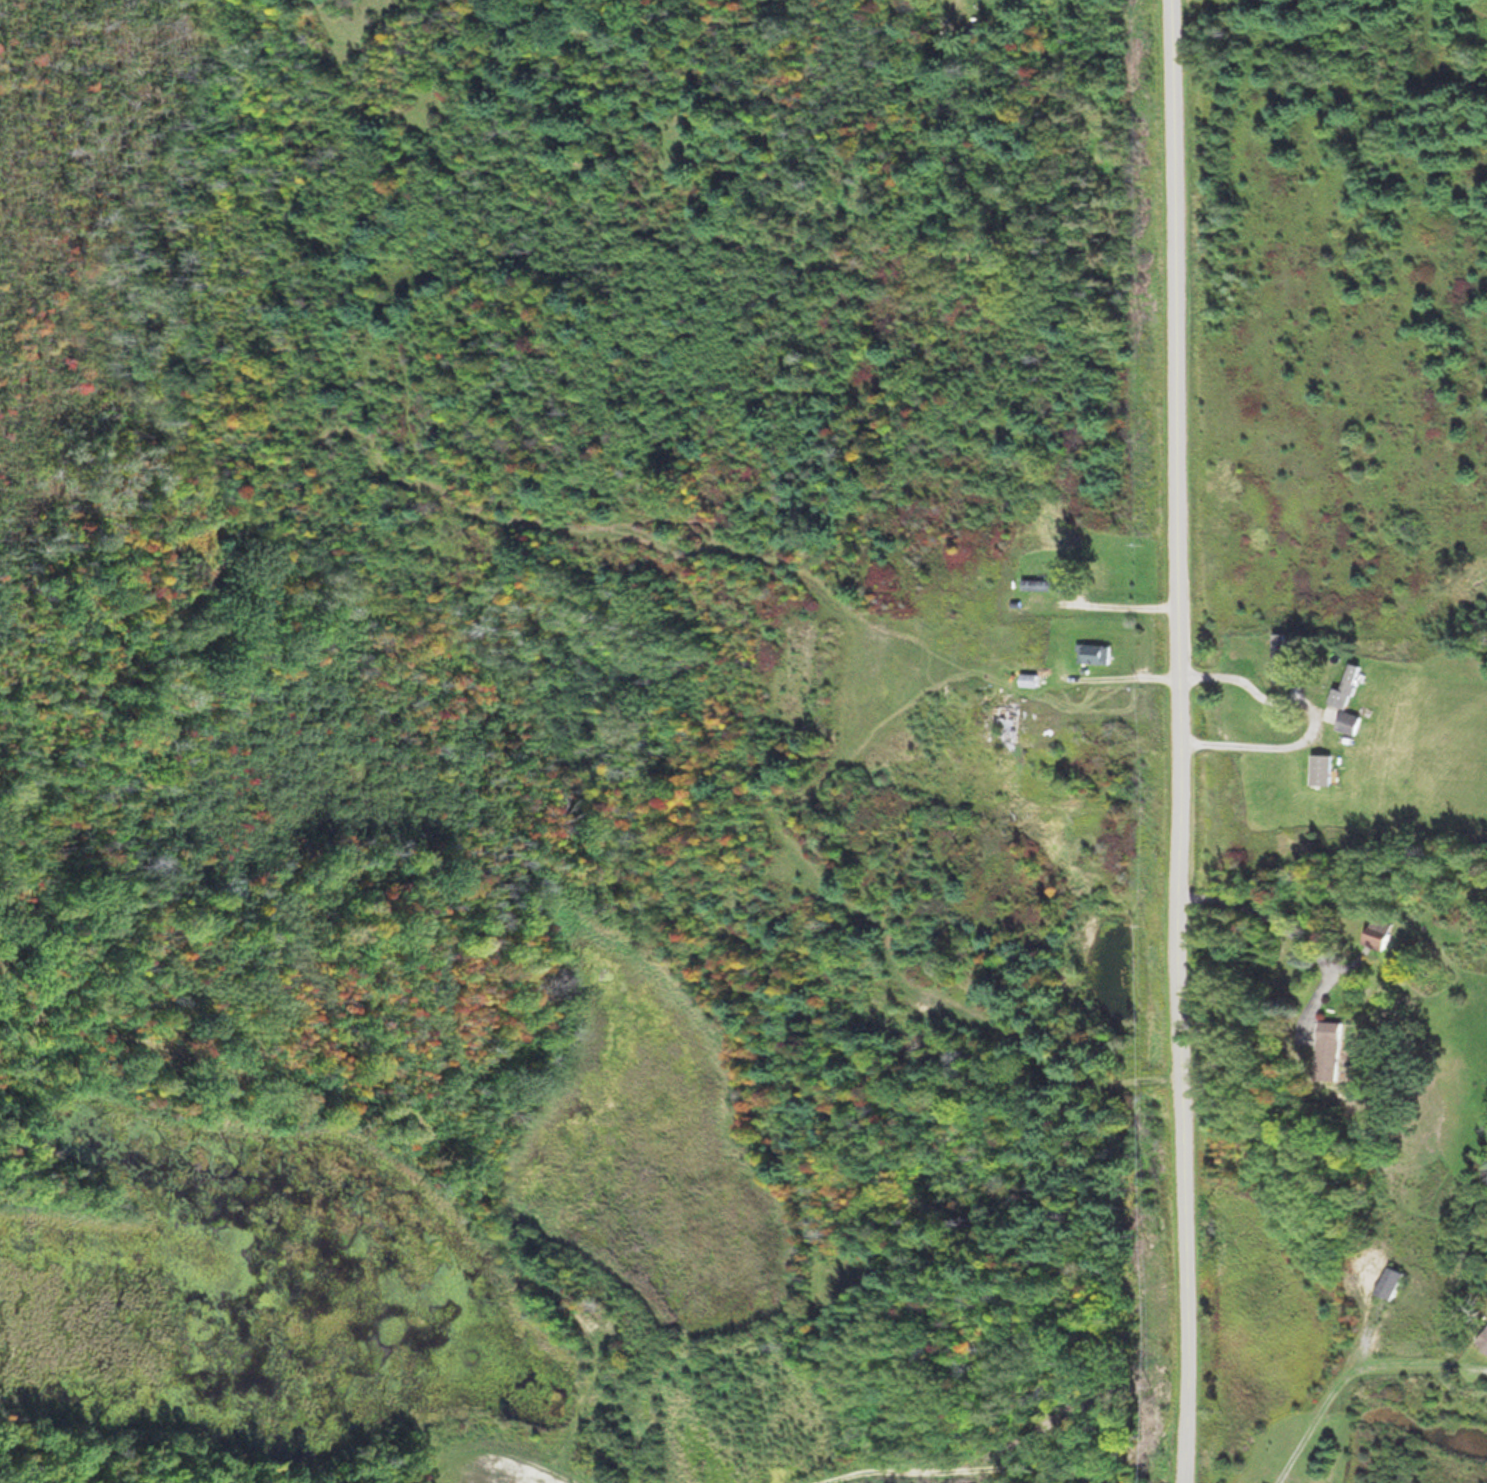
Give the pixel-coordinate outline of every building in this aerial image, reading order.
[(1022,591),(1071,591),(1071,576),(1022,576),(1022,591)] [(1286,633),(1275,633),(1275,652),(1286,652),(1286,633)] [(1086,664),(1112,664),(1112,645),(1086,645),(1086,664)] [(1331,704),(1351,710),(1365,665),(1354,662),(1345,690),(1336,687),(1331,704)] [(1043,674),(1022,674),(1022,686),(1043,686),(1043,674)] [(996,741),(1019,741),(1019,702),(996,702),(996,741)] [(1358,735),(1364,716),(1344,711),(1339,730),(1358,735)] [(1334,754),(1314,754),(1314,785),(1334,785),(1334,754)] [(1383,951),(1393,923),(1372,916),(1363,944),(1383,951)] [(1326,1080),(1346,1081),(1348,1022),(1327,1021),(1326,1080)] [(1403,1272),(1386,1266),(1376,1297),(1394,1302),(1403,1272)] [(1486,1318),(1472,1345),(1486,1353),(1486,1318)]
